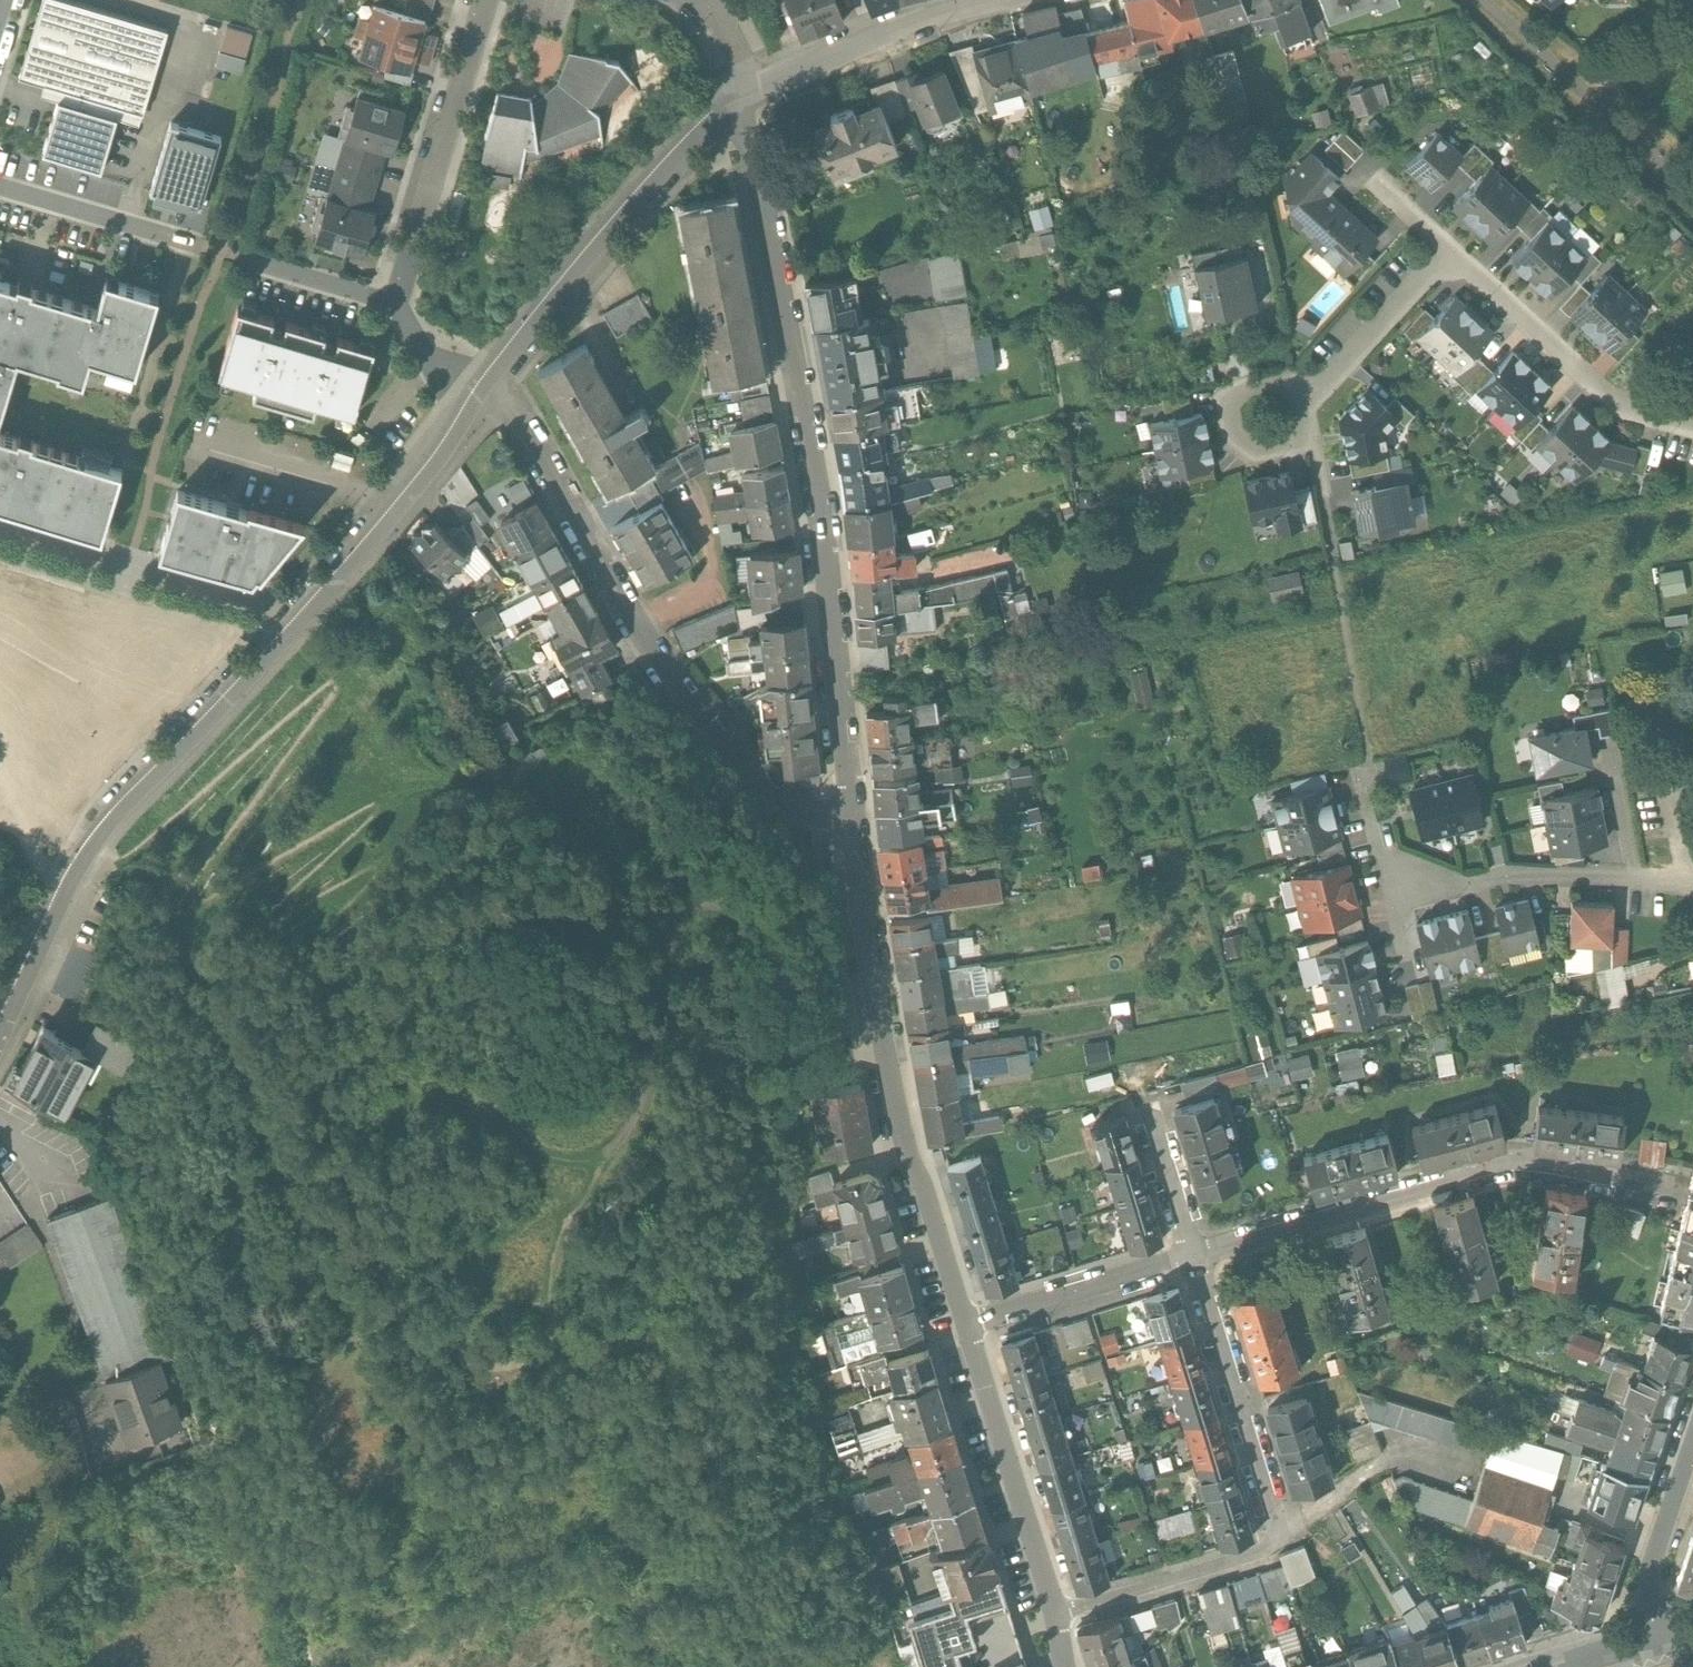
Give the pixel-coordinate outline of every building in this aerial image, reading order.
[(68,0),(42,0),(19,76),(143,113),(168,30),(68,0)] [(407,1),(432,8),(435,0),(407,0),(407,1)] [(802,38),(843,22),(835,0),(788,0),(802,38)] [(872,12),(898,2),(898,0),(868,0),(872,12)] [(1130,24),(1142,64),(1148,82),(1158,79),(1156,73),(1163,70),(1155,41),(1193,30),(1185,2),(1175,5),(1174,0),(1123,0),(1130,24)] [(1203,27),(1250,12),(1246,3),(1245,0),(1195,0),(1203,27)] [(1298,0),(1253,0),(1247,2),(1254,19),(1298,2),(1298,0)] [(1327,21),(1374,4),(1377,9),(1397,2),(1396,0),(1320,0),(1327,21)] [(432,9),(406,1),(403,14),(425,20),(428,21),(432,9)] [(1298,2),(1254,19),(1259,31),(1275,25),(1281,41),(1309,31),(1298,2)] [(403,14),(374,5),(369,22),(367,31),(433,51),(437,36),(422,32),(425,20),(403,14)] [(1054,7),(1022,14),(1027,39),(1017,42),(1030,90),(1069,78),(1091,72),(1081,35),(1060,38),(1056,16),(1054,7)] [(1081,9),(1056,16),(1060,38),(1081,35),(1087,34),(1081,9)] [(369,22),(360,20),(357,28),(367,31),(369,22)] [(240,70),(251,30),(227,23),(215,63),(240,70)] [(1130,24),(1087,34),(1094,62),(1116,56),(1120,70),(1142,64),(1130,24)] [(367,31),(357,28),(355,37),(364,39),(367,31)] [(433,51),(367,31),(364,39),(359,56),(388,65),(410,72),(414,60),(428,64),(433,51)] [(972,54),(971,54),(978,81),(988,114),(1033,102),(1030,90),(1017,42),(972,54)] [(1233,53),(1219,56),(1214,43),(1208,45),(1212,59),(1199,62),(1209,99),(1227,94),(1230,105),(1236,103),(1245,100),(1233,53)] [(971,50),(950,55),(963,85),(978,81),(971,54),(972,54),(971,50)] [(559,86),(552,92),(551,91),(549,92),(550,93),(544,98),(543,97),(542,98),(543,100),(535,106),(532,107),(531,99),(497,93),(485,135),(487,136),(481,169),(519,175),(517,186),(519,186),(525,150),(536,149),(537,157),(600,134),(601,146),(597,152),(599,153),(603,147),(599,114),(599,113),(630,81),(638,93),(640,92),(619,62),(569,54),(569,56),(571,56),(568,65),(566,65),(565,66),(567,67),(564,74),(563,73),(562,75),(564,76),(560,85),(558,83),(557,85),(559,86)] [(410,72),(388,65),(384,78),(410,85),(413,73),(410,72)] [(942,73),(910,85),(925,122),(957,109),(942,73)] [(1446,78),(1400,88),(1403,102),(1449,91),(1446,78)] [(895,81),(872,91),(878,107),(880,106),(886,122),(904,115),(895,81)] [(1391,81),(1360,92),(1358,87),(1347,90),(1349,95),(1347,96),(1354,116),(1375,109),(1399,105),(1391,81)] [(391,97),(360,87),(354,108),(347,106),(338,137),(344,139),(336,168),(352,173),(357,159),(382,166),(387,151),(393,153),(406,110),(389,105),(391,97)] [(117,117),(58,99),(42,153),(101,170),(117,117)] [(1245,100),(1236,103),(1238,111),(1247,109),(1245,100)] [(878,107),(855,117),(852,109),(831,117),(834,125),(816,132),(820,143),(818,144),(824,159),(827,158),(833,174),(843,170),(847,182),(874,171),(870,159),(897,148),(886,122),(880,106),(878,107)] [(1384,126),(1373,115),(1361,128),(1372,138),(1384,126)] [(222,137),(171,122),(150,192),(157,193),(155,198),(175,204),(176,199),(201,207),(222,137)] [(1364,150),(1343,131),(1333,140),(1355,160),(1364,150)] [(1462,156),(1436,133),(1406,165),(1432,189),(1456,163),(1462,156)] [(1355,160),(1333,140),(1324,150),(1346,170),(1355,160)] [(1462,156),(1456,163),(1465,172),(1466,172),(1484,152),(1474,143),(1462,156)] [(1484,152),(1466,172),(1475,181),(1489,166),(1493,162),(1484,152)] [(1339,179),(1313,155),(1287,182),(1294,219),(1315,238),(1342,209),(1326,194),(1339,179)] [(382,166),(357,159),(352,173),(378,181),(382,166)] [(1475,181),(1453,205),(1468,219),(1466,221),(1471,225),(1509,184),(1489,166),(1475,181)] [(352,173),(336,168),(327,198),(321,196),(311,227),(318,228),(312,249),(343,259),(346,250),(363,255),(376,212),(369,210),(374,195),(348,188),(352,173)] [(378,181),(352,173),(348,188),(374,195),(378,181)] [(1509,184),(1471,225),(1476,230),(1477,228),(1492,242),(1512,221),(1528,203),(1509,184)] [(767,376),(732,199),(679,210),(714,386),(739,382),(767,376)] [(1528,203),(1512,221),(1521,230),(1539,210),(1530,201),(1528,203)] [(1539,210),(1521,230),(1531,239),(1548,221),(1552,216),(1543,207),(1539,210)] [(1315,238),(1312,242),(1344,271),(1346,273),(1364,253),(1376,240),(1342,209),(1315,238)] [(930,210),(912,215),(916,228),(933,223),(930,210)] [(1531,239),(1512,260),(1517,265),(1515,266),(1525,275),(1527,274),(1531,278),(1567,239),(1548,221),(1531,239)] [(1682,233),(1672,223),(1659,237),(1670,247),(1682,233)] [(1053,232),(1039,235),(1042,246),(1055,243),(1053,232)] [(1682,233),(1670,247),(1676,253),(1689,239),(1682,233)] [(1039,235),(1000,244),(1004,259),(1042,250),(1042,246),(1039,235)] [(1567,239),(1531,278),(1536,282),(1534,284),(1544,293),(1545,291),(1551,296),(1570,275),(1587,257),(1567,239)] [(966,294),(961,251),(926,255),(931,298),(966,294)] [(1587,257),(1570,275),(1580,284),(1601,261),(1591,252),(1587,257)] [(1364,253),(1346,273),(1344,271),(1341,274),(1354,286),(1375,263),(1364,253)] [(1247,257),(1194,268),(1205,318),(1257,307),(1247,257)] [(854,275),(805,283),(813,328),(862,320),(854,275)] [(1590,293),(1570,314),(1585,328),(1584,330),(1589,334),(1626,293),(1607,275),(1590,293)] [(19,359),(58,371),(57,374),(83,382),(91,358),(136,371),(159,294),(106,279),(97,309),(83,305),(84,301),(74,298),(73,302),(63,299),(64,296),(54,293),(53,296),(47,294),(48,291),(38,288),(37,291),(32,290),(33,287),(18,282),(17,285),(0,280),(0,422),(19,359)] [(1580,284),(1559,307),(1569,316),(1570,314),(1590,293),(1580,284)] [(1626,293),(1589,334),(1593,339),(1595,337),(1609,351),(1629,330),(1646,311),(1626,293)] [(638,294),(603,314),(617,338),(652,318),(638,294)] [(1434,318),(1418,336),(1437,355),(1475,314),(1470,310),(1468,311),(1454,297),(1434,318)] [(967,302),(941,306),(954,380),(980,375),(967,302)] [(274,320),(238,309),(218,375),(257,386),(253,397),(314,414),(317,404),(355,415),(375,350),(339,339),(336,350),(323,346),(326,335),(286,324),(283,334),(271,331),(274,320)] [(1425,309),(1403,332),(1413,341),(1418,336),(1434,318),(1425,309)] [(1475,314),(1437,355),(1457,373),(1474,355),(1493,334),(1478,320),(1480,319),(1475,314)] [(862,320),(813,328),(827,402),(827,403),(880,393),(878,376),(879,376),(868,319),(862,320)] [(1063,319),(1046,322),(1048,337),(1065,334),(1063,319)] [(1609,351),(1608,352),(1618,361),(1639,338),(1629,330),(1609,351)] [(626,418),(585,346),(539,372),(608,495),(655,469),(633,430),(648,421),(641,410),(626,418)] [(1518,357),(1513,352),(1493,373),(1476,391),(1496,409),(1532,370),(1528,366),(1529,364),(1519,355),(1518,357)] [(1457,373),(1453,377),(1462,386),(1462,387),(1483,364),(1474,355),(1457,373)] [(1483,364),(1462,387),(1472,395),(1476,391),(1493,373),(1483,364)] [(1532,370),(1496,409),(1515,427),(1532,409),(1552,388),(1546,383),(1548,382),(1538,373),(1537,374),(1532,370)] [(767,376),(739,382),(742,399),(770,394),(767,376)] [(880,393),(827,403),(832,435),(882,427),(920,421),(914,387),(880,393)] [(1385,407),(1367,390),(1340,420),(1384,432),(1397,418),(1385,407)] [(742,399),(740,400),(746,429),(774,420),(770,394),(742,399)] [(1188,394),(1162,399),(1165,412),(1173,410),(1175,419),(1193,416),(1188,394)] [(1413,415),(1394,397),(1385,407),(1397,418),(1404,425),(1413,415)] [(1548,431),(1535,446),(1555,464),(1591,425),(1586,420),(1588,419),(1578,410),(1577,411),(1571,406),(1548,431)] [(1515,427),(1511,432),(1521,441),(1539,422),(1542,418),(1532,409),(1515,427)] [(1175,419),(1149,425),(1155,451),(1207,440),(1205,434),(1208,433),(1205,420),(1203,421),(1201,414),(1193,416),(1175,419)] [(746,429),(732,433),(736,454),(738,467),(780,456),(774,420),(746,429)] [(1384,432),(1340,420),(1348,459),(1349,459),(1386,452),(1387,452),(1384,432)] [(1539,422),(1521,441),(1531,450),(1535,446),(1548,431),(1539,422)] [(1596,429),(1591,425),(1555,464),(1574,482),(1593,462),(1630,472),(1636,450),(1611,443),(1605,438),(1607,436),(1597,427),(1596,429)] [(882,427),(832,435),(838,467),(839,467),(882,461),(887,460),(882,427)] [(102,538),(122,471),(77,458),(78,454),(68,451),(67,455),(62,453),(63,450),(53,447),(52,450),(48,449),(49,446),(39,443),(38,446),(33,444),(34,441),(19,437),(18,440),(0,435),(0,508),(102,538)] [(1207,440),(1155,451),(1160,477),(1186,472),(1212,466),(1211,459),(1213,459),(1210,446),(1208,446),(1207,440)] [(1650,449),(1637,446),(1636,450),(1630,472),(1643,475),(1650,449)] [(1386,452),(1349,459),(1352,476),(1373,472),(1389,469),(1386,452)] [(736,454),(705,462),(707,475),(738,467),(736,454)] [(882,461),(839,467),(845,508),(887,503),(915,495),(930,491),(927,482),(927,481),(886,492),(882,461)] [(1212,466),(1186,472),(1189,484),(1215,479),(1212,466)] [(1389,469),(1373,472),(1376,486),(1405,481),(1413,479),(1410,466),(1389,469)] [(783,468),(743,475),(747,492),(735,494),(719,497),(721,509),(788,498),(783,468)] [(1289,473),(1245,482),(1254,521),(1276,517),(1278,530),(1300,525),(1293,490),(1289,473)] [(935,480),(927,482),(930,491),(938,489),(935,480)] [(1376,486),(1354,491),(1361,529),(1378,525),(1379,531),(1395,527),(1394,522),(1412,519),(1405,481),(1376,486)] [(1309,487),(1293,490),(1300,525),(1317,522),(1309,487)] [(1100,490),(1079,493),(1080,507),(1101,504),(1100,490)] [(248,512),(179,492),(159,555),(253,583),(258,577),(261,578),(305,526),(249,509),(248,512)] [(887,503),(845,508),(849,543),(891,538),(888,517),(919,508),(915,495),(887,503)] [(788,498),(721,509),(724,523),(740,520),(740,519),(751,517),(756,541),(775,537),(774,532),(794,528),(788,498)] [(475,502),(465,509),(473,520),(479,529),(489,522),(475,502)] [(660,503),(613,531),(647,588),(694,560),(660,503)] [(538,509),(502,528),(512,546),(541,531),(548,527),(538,509)] [(479,529),(473,520),(462,528),(477,549),(488,542),(479,529)] [(449,540),(434,525),(431,528),(421,527),(421,536),(413,536),(413,546),(410,548),(441,579),(448,572),(460,571),(461,559),(463,557),(465,555),(449,540)] [(462,527),(449,540),(465,555),(463,557),(470,556),(477,549),(462,528),(462,527)] [(929,528),(909,533),(912,545),(932,539),(929,528)] [(541,531),(512,546),(516,555),(546,539),(541,531)] [(546,539),(516,555),(530,580),(566,561),(552,536),(546,539)] [(891,538),(849,543),(853,582),(889,577),(888,572),(913,569),(911,555),(893,557),(891,538)] [(1351,541),(1338,543),(1342,559),(1354,558),(1351,541)] [(796,554),(751,559),(756,613),(777,604),(776,597),(801,594),(796,554)] [(566,561),(530,580),(533,586),(535,585),(548,609),(582,590),(566,561)] [(1018,566),(993,573),(998,594),(1010,639),(1034,633),(1018,566)] [(1659,571),(1661,593),(1683,591),(1681,569),(1659,571)] [(889,577),(853,582),(856,616),(933,606),(938,606),(998,594),(993,573),(993,570),(919,589),(900,592),(899,583),(890,584),(889,577)] [(1298,572),(1267,579),(1271,601),(1303,594),(1298,572)] [(582,590),(548,609),(554,620),(561,634),(562,635),(596,617),(582,590)] [(531,605),(517,613),(523,622),(536,615),(531,605)] [(933,606),(856,616),(859,643),(895,639),(895,637),(936,632),(933,606)] [(523,622),(509,630),(515,642),(554,620),(548,609),(536,615),(523,622)] [(736,609),(673,636),(682,658),(741,634),(736,609)] [(804,626),(802,610),(765,625),(766,630),(804,626)] [(1686,610),(1663,612),(1664,623),(1687,621),(1686,610)] [(596,617),(562,635),(561,634),(552,639),(571,674),(572,675),(596,662),(615,652),(596,617)] [(766,630),(761,631),(763,647),(750,648),(750,644),(728,647),(729,664),(807,655),(804,626),(766,630)] [(886,645),(860,648),(862,674),(889,670),(886,645)] [(807,655),(729,664),(726,666),(727,680),(761,676),(761,671),(766,671),(768,689),(810,684),(807,655)] [(571,674),(546,687),(554,702),(579,688),(585,700),(609,687),(596,662),(572,675),(571,674)] [(1142,669),(1129,672),(1138,700),(1150,697),(1142,669)] [(810,684),(768,689),(759,697),(766,709),(767,726),(762,726),(765,761),(788,759),(789,778),(817,776),(810,684)] [(1602,686),(1585,689),(1587,705),(1605,703),(1602,686)] [(907,712),(866,716),(869,746),(910,742),(909,722),(938,717),(938,714),(947,713),(945,697),(906,704),(907,712)] [(904,699),(865,703),(866,716),(907,712),(906,704),(905,704),(904,699)] [(1611,709),(1572,716),(1575,730),(1583,728),(1583,730),(1598,727),(1599,737),(1616,734),(1611,709)] [(1575,730),(1530,738),(1537,772),(1589,762),(1583,730),(1583,728),(1575,730)] [(910,742),(869,746),(872,774),(873,774),(873,775),(912,771),(913,773),(951,768),(948,737),(914,742),(910,742)] [(1029,762),(1007,766),(1010,786),(1032,782),(1029,762)] [(1324,773),(1290,782),(1293,795),(1327,786),(1324,773)] [(1483,822),(1471,776),(1441,784),(1453,830),(1483,822)] [(916,779),(873,785),(876,815),(933,806),(931,793),(919,795),(916,779)] [(1561,781),(1537,786),(1540,799),(1542,799),(1542,798),(1564,794),(1561,781)] [(1441,784),(1411,792),(1422,837),(1453,830),(1441,784)] [(1293,795),(1272,800),(1279,826),(1336,811),(1334,804),(1332,805),(1327,786),(1293,795)] [(1564,794),(1542,798),(1542,799),(1547,824),(1600,814),(1594,788),(1564,794)] [(954,790),(931,793),(933,806),(952,803),(952,798),(960,797),(959,790),(954,790)] [(933,806),(876,815),(879,843),(925,836),(922,818),(931,822),(955,818),(952,803),(933,806)] [(1336,811),(1279,826),(1285,852),(1315,845),(1340,838),(1336,820),(1338,819),(1336,811)] [(1600,814),(1547,824),(1552,851),(1581,846),(1605,841),(1600,814)] [(954,836),(925,840),(928,855),(956,850),(954,836)] [(1340,838),(1315,845),(1318,858),(1344,851),(1340,838)] [(919,846),(880,852),(883,881),(923,874),(919,846)] [(1581,846),(1552,851),(1555,864),(1583,858),(1581,846)] [(1344,851),(1318,858),(1321,870),(1347,864),(1344,851)] [(1151,853),(1138,856),(1141,868),(1154,865),(1151,853)] [(1100,860),(1081,863),(1083,880),(1102,877),(1100,860)] [(1321,870),(1292,878),(1298,904),(1356,889),(1354,882),(1352,882),(1347,864),(1321,870)] [(965,868),(944,871),(946,881),(967,877),(965,868)] [(923,874),(883,881),(888,912),(926,906),(927,911),(1002,899),(999,880),(931,891),(926,893),(923,874)] [(1356,889),(1298,904),(1305,930),(1334,922),(1360,916),(1356,897),(1358,897),(1356,889)] [(1528,900),(1495,909),(1501,932),(1506,952),(1539,943),(1528,900)] [(1613,904),(1571,902),(1570,944),(1611,945),(1612,929),(1613,904)] [(1460,911),(1447,914),(1448,916),(1442,918),(1455,969),(1481,962),(1475,939),(1467,911),(1461,913),(1460,911)] [(1360,916),(1334,922),(1338,935),(1364,929),(1360,916)] [(1442,918),(1436,919),(1435,917),(1422,920),(1423,922),(1416,924),(1429,976),(1455,969),(1442,918)] [(929,918),(891,923),(895,951),(933,945),(929,918)] [(1628,929),(1612,929),(1611,945),(1611,949),(1611,967),(1622,963),(1627,962),(1628,929)] [(1239,932),(1221,937),(1226,959),(1244,954),(1239,932)] [(1501,932),(1488,936),(1494,959),(1507,956),(1506,952),(1501,932)] [(1488,935),(1475,939),(1481,962),(1484,975),(1497,972),(1494,959),(1488,936),(1488,935)] [(1336,936),(1306,944),(1309,957),(1316,955),(1339,949),(1336,936)] [(933,945),(895,951),(900,979),(937,973),(935,957),(957,954),(955,941),(933,945)] [(1339,949),(1316,955),(1322,981),(1374,967),(1372,961),(1375,961),(1371,948),(1369,949),(1367,942),(1339,949)] [(1611,967),(1595,971),(1602,1008),(1630,1003),(1622,963),(1611,967)] [(980,967),(943,972),(946,986),(956,985),(964,980),(981,977),(980,967)] [(1374,967),(1322,981),(1329,1004),(1380,991),(1374,968),(1374,967)] [(900,979),(899,979),(904,1008),(942,1002),(937,973),(900,979)] [(985,981),(967,984),(969,997),(987,994),(985,981)] [(1430,981),(1417,984),(1425,1012),(1437,1009),(1430,981)] [(1417,984),(1404,987),(1412,1015),(1424,1012),(1417,984)] [(1380,991),(1329,1004),(1335,1028),(1386,1014),(1380,991)] [(969,997),(961,999),(963,1012),(989,1007),(987,994),(969,997)] [(942,1002),(904,1008),(909,1034),(946,1028),(944,1015),(963,1012),(961,999),(942,1002)] [(1127,999),(1113,1002),(1114,1011),(1129,1009),(1127,999)] [(136,1045),(100,1026),(89,1045),(126,1065),(136,1045)] [(1264,1027),(1245,1033),(1250,1051),(1269,1045),(1264,1027)] [(94,1055),(43,1028),(14,1084),(64,1111),(94,1055)] [(946,1028),(909,1034),(914,1068),(1005,1053),(1026,1049),(1024,1035),(995,1040),(950,1050),(946,1028)] [(1105,1038),(1082,1043),(1085,1062),(1109,1058),(1105,1038)] [(1357,1043),(1335,1047),(1341,1078),(1363,1074),(1357,1043)] [(1681,1045),(1682,1071),(1692,1071),(1692,1044),(1681,1045)] [(1451,1047),(1433,1051),(1438,1077),(1455,1073),(1451,1047)] [(1026,1049),(1005,1053),(1008,1071),(1029,1067),(1026,1049)] [(1304,1049),(1284,1054),(1291,1078),(1311,1072),(1304,1049)] [(1005,1053),(914,1068),(920,1102),(956,1096),(957,1096),(954,1075),(970,1072),(971,1078),(1008,1071),(1005,1053)] [(1243,1068),(1215,1074),(1219,1091),(1247,1084),(1243,1068)] [(1116,1069),(1095,1075),(1097,1085),(1119,1080),(1116,1069)] [(1215,1074),(1184,1082),(1189,1100),(1219,1091),(1215,1074)] [(860,1089),(813,1097),(824,1159),(871,1151),(860,1089)] [(956,1096),(921,1102),(929,1146),(982,1133),(980,1122),(961,1125),(956,1096)] [(1213,1096),(1175,1108),(1201,1193),(1239,1181),(1213,1096)] [(1494,1104),(1411,1127),(1422,1166),(1505,1142),(1494,1104)] [(1623,1117),(1538,1107),(1533,1145),(1618,1156),(1623,1117)] [(1124,1114),(1092,1124),(1105,1166),(1137,1156),(1124,1114)] [(998,1118),(980,1122),(982,1133),(1001,1129),(998,1118)] [(1386,1134),(1303,1158),(1314,1197),(1397,1173),(1386,1134)] [(1666,1141),(1641,1137),(1638,1162),(1663,1165),(1666,1141)] [(939,1153),(930,1156),(933,1164),(941,1162),(939,1153)] [(1137,1156),(1105,1166),(1118,1207),(1149,1197),(1137,1156)] [(980,1159),(948,1168),(961,1209),(992,1200),(980,1159)] [(868,1178),(832,1189),(837,1204),(845,1230),(847,1230),(847,1229),(889,1217),(879,1183),(868,1178)] [(832,1189),(813,1195),(818,1210),(837,1204),(832,1189)] [(1585,1196),(1546,1190),(1532,1274),(1571,1281),(1585,1196)] [(112,1196),(47,1219),(105,1378),(157,1359),(169,1354),(135,1260),(146,1256),(134,1223),(123,1227),(112,1196)] [(1149,1197),(1118,1207),(1130,1248),(1162,1238),(1149,1197)] [(1471,1199),(1434,1209),(1458,1293),(1495,1283),(1471,1199)] [(992,1200),(961,1209),(973,1250),(1005,1240),(992,1200)] [(1071,1205),(1057,1209),(1061,1223),(1075,1219),(1071,1205)] [(1649,1213),(1623,1206),(1614,1229),(1639,1238),(1649,1213)] [(1685,1207),(1680,1230),(1692,1233),(1692,1209),(1685,1207)] [(889,1217),(847,1229),(847,1230),(849,1238),(858,1269),(900,1255),(889,1217)] [(828,1220),(809,1226),(814,1240),(838,1233),(835,1226),(831,1227),(828,1220)] [(1061,1223),(1046,1228),(1052,1245),(1067,1241),(1064,1232),(1061,1223)] [(0,1247),(0,1277),(42,1246),(29,1226),(0,1247)] [(1078,1227),(1064,1232),(1067,1241),(1068,1246),(1082,1242),(1078,1227)] [(1364,1229),(1326,1239),(1350,1324),(1388,1313),(1364,1229)] [(814,1240),(801,1245),(805,1258),(832,1249),(836,1242),(849,1238),(847,1230),(845,1230),(838,1233),(814,1240)] [(1680,1230),(1660,1312),(1692,1320),(1692,1233),(1680,1230)] [(1005,1240),(973,1250),(985,1290),(1017,1280),(1005,1240)] [(858,1269),(858,1270),(859,1276),(860,1280),(859,1281),(861,1289),(868,1313),(912,1298),(900,1255),(858,1269)] [(859,1276),(835,1284),(839,1297),(861,1289),(859,1281),(860,1280),(859,1276)] [(1298,1371),(1271,1287),(1233,1298),(1260,1383),(1298,1371)] [(1177,1288),(1146,1298),(1158,1339),(1190,1330),(1177,1288)] [(912,1298),(868,1313),(871,1322),(875,1336),(881,1355),(884,1354),(924,1339),(922,1330),(912,1298)] [(862,1309),(844,1315),(846,1321),(864,1315),(862,1309)] [(846,1321),(821,1329),(828,1353),(841,1348),(838,1337),(866,1327),(871,1322),(868,1313),(864,1315),(846,1321)] [(1090,1316),(1061,1325),(1068,1348),(1097,1339),(1090,1316)] [(1670,1327),(1646,1319),(1642,1331),(1653,1334),(1653,1333),(1666,1338),(1670,1327)] [(1068,1348),(1061,1325),(1052,1327),(1059,1351),(1068,1348)] [(1190,1330),(1158,1339),(1171,1380),(1202,1370),(1190,1330)] [(1599,1342),(1571,1332),(1567,1344),(1595,1353),(1599,1342)] [(1033,1333),(1002,1343),(1009,1366),(1014,1384),(1046,1374),(1033,1333)] [(1666,1338),(1653,1333),(1653,1334),(1648,1348),(1650,1349),(1643,1370),(1679,1382),(1691,1346),(1666,1338)] [(1114,1334),(1097,1339),(1102,1357),(1119,1352),(1114,1334)] [(841,1348),(828,1353),(834,1371),(881,1355),(875,1336),(841,1348)] [(1375,1338),(1359,1344),(1360,1356),(1382,1356),(1375,1338)] [(924,1339),(884,1354),(885,1357),(890,1374),(896,1392),(936,1380),(924,1339)] [(1595,1353),(1567,1344),(1563,1355),(1591,1365),(1595,1353)] [(1620,1350),(1607,1346),(1604,1356),(1616,1361),(1620,1350)] [(1119,1352),(1102,1357),(1105,1366),(1125,1360),(1122,1351),(1119,1352)] [(1342,1354),(1325,1360),(1330,1377),(1349,1372),(1342,1354)] [(1616,1361),(1604,1356),(1600,1366),(1613,1370),(1616,1361)] [(885,1357),(859,1366),(864,1383),(890,1374),(885,1357)] [(1102,1357),(1083,1363),(1088,1380),(1108,1374),(1105,1366),(1102,1357)] [(157,1359),(105,1378),(129,1442),(182,1423),(157,1359)] [(1643,1370),(1638,1368),(1634,1379),(1627,1377),(1619,1399),(1626,1402),(1667,1416),(1679,1382),(1643,1370)] [(1202,1370),(1171,1380),(1183,1421),(1215,1412),(1202,1370)] [(1046,1374),(1014,1384),(1021,1406),(1026,1425),(1058,1415),(1046,1374)] [(896,1392),(892,1393),(897,1410),(892,1411),(895,1424),(901,1422),(905,1437),(949,1421),(936,1380),(896,1392)] [(1530,1441),(1356,1389),(1358,1394),(1369,1419),(1372,1428),(1377,1430),(1388,1426),(1487,1455),(1484,1466),(1550,1489),(1555,1475),(1574,1480),(1582,1456),(1578,1455),(1543,1445),(1530,1441)] [(1358,1394),(1343,1401),(1353,1426),(1369,1419),(1358,1394)] [(1331,1481),(1304,1397),(1267,1409),(1294,1493),(1331,1481)] [(1667,1416),(1626,1402),(1621,1416),(1613,1410),(1577,1399),(1572,1416),(1657,1445),(1667,1416)] [(847,1410),(825,1419),(838,1461),(861,1453),(847,1410)] [(1215,1412),(1183,1421),(1196,1462),(1227,1453),(1215,1412)] [(1058,1415),(1026,1425),(1039,1466),(1071,1456),(1058,1415)] [(1572,1416),(1570,1415),(1564,1431),(1604,1445),(1612,1442),(1606,1463),(1647,1475),(1657,1445),(1572,1416)] [(1353,1426),(1344,1430),(1357,1462),(1382,1451),(1372,1428),(1369,1419),(1353,1426)] [(950,1427),(910,1441),(915,1459),(912,1461),(906,1456),(873,1468),(871,1463),(864,1465),(868,1474),(872,1487),(959,1456),(950,1427)] [(1581,1444),(1546,1432),(1543,1445),(1578,1455),(1581,1444)] [(1227,1453),(1196,1462),(1209,1503),(1240,1494),(1234,1474),(1227,1453)] [(872,1487),(866,1490),(872,1508),(891,1501),(892,1506),(897,1509),(902,1507),(904,1502),(903,1497),(925,1490),(932,1510),(972,1496),(959,1456),(872,1487)] [(1071,1456),(1039,1466),(1051,1507),(1083,1497),(1071,1456)] [(1647,1475),(1606,1463),(1601,1462),(1588,1502),(1633,1517),(1647,1475)] [(1550,1489),(1484,1466),(1464,1524),(1530,1547),(1539,1522),(1550,1489)] [(868,1474),(855,1479),(859,1492),(866,1490),(872,1487),(868,1474)] [(1471,1500),(1403,1476),(1394,1481),(1404,1504),(1464,1524),(1471,1500)] [(1240,1494),(1209,1503),(1221,1545),(1252,1535),(1240,1494)] [(932,1510),(906,1519),(912,1538),(925,1534),(931,1526),(936,1524),(941,1540),(935,1541),(938,1549),(984,1533),(972,1496),(932,1510)] [(1083,1497),(1051,1507),(1063,1548),(1096,1538),(1083,1497)] [(1190,1509),(1153,1522),(1159,1543),(1197,1530),(1190,1509)] [(1145,1512),(1117,1520),(1120,1531),(1148,1523),(1145,1512)] [(1345,1537),(1333,1514),(1323,1522),(1335,1543),(1345,1537)] [(906,1519),(891,1525),(897,1544),(912,1538),(906,1519)] [(1604,1530),(1581,1522),(1581,1524),(1571,1521),(1564,1541),(1580,1546),(1575,1562),(1613,1575),(1623,1545),(1601,1538),(1604,1530)] [(1557,1528),(1539,1522),(1530,1547),(1549,1553),(1557,1528)] [(984,1533),(938,1549),(952,1589),(997,1573),(984,1533)] [(1677,1583),(1692,1589),(1692,1535),(1677,1583)] [(1096,1538),(1063,1548),(1076,1591),(1107,1581),(1096,1538)] [(1304,1545),(1279,1554),(1283,1565),(1290,1586),(1316,1578),(1304,1545)] [(1613,1575),(1575,1562),(1571,1575),(1567,1573),(1561,1590),(1578,1596),(1603,1605),(1613,1575)] [(897,1564),(873,1572),(886,1612),(911,1603),(897,1564)] [(1283,1565),(1258,1572),(1266,1599),(1292,1591),(1290,1586),(1283,1565)] [(1258,1572),(1227,1582),(1234,1608),(1266,1599),(1258,1572)] [(908,1620),(923,1666),(962,1666),(956,1650),(968,1646),(967,1640),(967,1633),(963,1622),(969,1621),(966,1613),(1006,1601),(997,1573),(952,1589),(947,1591),(952,1606),(908,1620)] [(1444,1625),(1422,1594),(1412,1600),(1401,1581),(1388,1589),(1414,1635),(1444,1625)] [(1227,1582),(1199,1590),(1210,1632),(1238,1623),(1234,1608),(1227,1582)] [(1524,1585),(1508,1590),(1510,1598),(1512,1598),(1517,1614),(1532,1610),(1524,1585)] [(1561,1590),(1556,1587),(1550,1601),(1571,1608),(1573,1609),(1578,1596),(1561,1590)] [(1603,1605),(1578,1596),(1573,1609),(1571,1608),(1570,1612),(1590,1619),(1599,1616),(1603,1605)] [(1175,1598),(1149,1606),(1154,1623),(1156,1630),(1168,1626),(1171,1633),(1183,1621),(1175,1598)] [(1510,1598),(1489,1605),(1490,1610),(1475,1615),(1487,1653),(1526,1640),(1517,1614),(1512,1598),(1510,1598)] [(1006,1601),(966,1613),(969,1621),(1008,1608),(1006,1601)] [(1149,1606),(1126,1613),(1132,1630),(1154,1623),(1149,1606)] [(1076,1628),(1088,1666),(1117,1666),(1132,1662),(1117,1615),(1076,1628)] [(1475,1615),(1444,1625),(1445,1626),(1457,1662),(1487,1653),(1475,1615)] [(1414,1635),(1415,1636),(1425,1666),(1443,1666),(1457,1662),(1445,1626),(1444,1625),(1414,1635)] [(1388,1643),(1396,1666),(1425,1666),(1415,1636),(1414,1635),(1388,1643)] [(1388,1643),(1346,1655),(1350,1666),(1396,1666),(1388,1643)] [(1143,1654),(1148,1666),(1161,1666),(1153,1646),(1143,1654)] [(1282,1653),(1286,1666),(1306,1666),(1300,1648),(1282,1653)] [(1132,1662),(1133,1666),(1148,1666),(1143,1654),(1132,1662)] [(1316,1664),(1317,1666),(1350,1666),(1346,1655),(1316,1664)]
